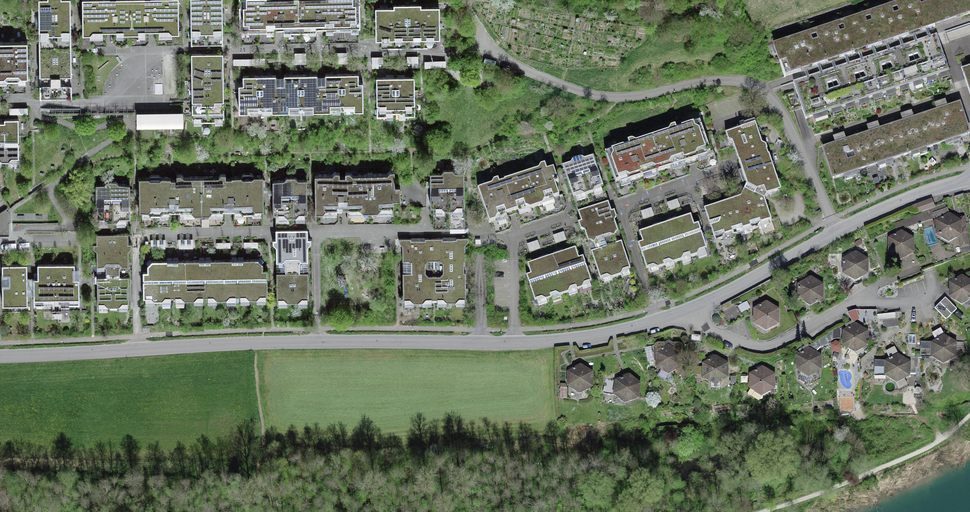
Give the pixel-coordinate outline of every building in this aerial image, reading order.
[(39,21),(40,74),(40,96),(72,96),(71,74),(71,22),(70,0),(39,0),(39,21)] [(178,0),(82,0),(83,32),(86,32),(86,42),(106,41),(106,30),(111,29),(116,29),(116,41),(145,41),(145,29),(151,29),(156,29),(156,41),(176,40),(175,30),(179,30),(178,0)] [(222,0),(190,0),(191,10),(191,22),(191,40),(223,40),(223,24),(222,10),(222,0)] [(239,11),(239,28),(241,28),(241,40),(274,39),(274,27),(279,27),(284,27),(285,39),(314,39),(314,26),(321,26),(326,26),(326,38),(359,38),(359,26),(360,26),(360,10),(360,0),(239,0),(239,11)] [(773,45),(784,76),(793,73),(805,69),(819,64),(831,60),(845,56),(857,52),(874,46),(885,43),(901,37),(912,34),(929,28),(963,17),(969,14),(969,0),(908,0),(773,45)] [(440,22),(440,7),(421,7),(421,5),(394,5),(394,8),(376,8),(376,22),(376,38),(388,38),(388,47),(403,47),(412,47),(428,47),(428,37),(440,37),(440,22)] [(948,73),(935,35),(932,36),(914,42),(904,46),(888,51),(876,55),(863,59),(849,64),(834,69),(823,72),(807,77),(794,82),(806,120),(948,73)] [(27,42),(0,43),(0,88),(17,88),(17,76),(28,76),(27,60),(27,42)] [(223,88),(223,53),(215,53),(199,54),(191,54),(192,89),(192,118),(201,118),(201,121),(215,121),(215,118),(224,118),(223,88)] [(347,64),(347,53),(334,53),(335,64),(347,64)] [(306,54),(294,54),(294,64),(306,64),(306,54)] [(418,57),(407,57),(407,64),(412,64),(412,68),(418,68),(418,57)] [(383,58),(372,58),(372,69),(379,69),(379,64),(383,64),(383,58)] [(359,83),(359,74),(355,74),(329,74),(326,74),(326,83),(317,83),(317,74),(314,74),(287,74),(284,74),(284,84),(276,84),(276,75),(268,75),(248,75),(243,75),(243,84),(239,84),(239,112),(248,112),(248,108),(272,107),(272,111),(289,111),(289,107),(314,107),(314,111),(331,111),(331,107),(354,107),(354,110),(364,110),(363,83),(359,83)] [(379,78),(377,78),(377,98),(377,117),(386,117),(386,114),(396,114),(396,120),(406,120),(406,116),(415,116),(415,97),(415,77),(411,77),(379,78)] [(911,120),(877,132),(834,146),(823,150),(834,180),(969,133),(960,103),(943,109),(911,120)] [(183,129),(183,114),(137,114),(137,130),(183,129)] [(1,159),(8,159),(11,156),(19,156),(18,119),(11,119),(4,119),(4,122),(0,122),(0,158),(1,159)] [(670,130),(637,141),(633,139),(628,140),(630,144),(605,152),(615,183),(634,177),(689,158),(711,151),(700,120),(676,128),(676,126),(672,127),(670,130)] [(742,163),(751,188),(767,196),(781,192),(767,145),(762,143),(759,132),(755,120),(724,130),(728,140),(732,142),(733,146),(737,145),(742,163)] [(836,141),(847,136),(844,131),(834,136),(836,141)] [(603,187),(594,159),(587,161),(582,159),(574,162),(572,166),(564,169),(573,197),(580,195),(595,190),(603,187)] [(539,169),(504,180),(505,181),(499,183),(498,180),(494,181),(492,185),(478,190),(490,225),(496,223),(498,217),(511,213),(525,208),(532,210),(543,206),(545,202),(548,200),(560,197),(556,185),(559,183),(554,168),(547,170),(545,164),(541,165),(539,169)] [(387,175),(353,175),(350,172),(346,172),(346,176),(339,176),(339,172),(336,172),(332,175),(315,175),(315,207),(341,207),(385,206),(394,206),(394,200),(401,200),(400,186),(395,186),(395,171),(391,171),(387,175)] [(448,209),(447,171),(441,172),(430,172),(431,206),(436,206),(436,214),(446,214),(446,209),(448,209)] [(447,171),(448,209),(454,208),(454,213),(465,213),(464,171),(447,171)] [(218,176),(183,176),(180,174),(177,174),(177,176),(161,177),(159,174),(151,174),(147,177),(138,177),(139,210),(147,210),(150,213),(160,213),(164,210),(175,210),(190,210),(195,213),(209,213),(213,209),(229,209),(240,209),(244,212),(253,212),(256,209),(263,209),(263,175),(254,175),(251,172),(243,172),(241,176),(225,176),(225,173),(221,173),(218,176)] [(291,220),(291,179),(287,179),(284,182),(273,182),(275,220),(291,220)] [(291,179),(291,220),(307,220),(307,182),(298,182),(295,179),(291,179)] [(108,221),(123,217),(130,217),(130,184),(119,184),(115,181),(108,181),(104,184),(96,184),(96,217),(102,217),(108,221)] [(750,192),(764,199),(766,199),(767,196),(751,188),(746,186),(745,189),(750,192)] [(764,199),(750,192),(749,194),(747,197),(742,199),(730,203),(714,208),(705,211),(714,241),(771,221),(764,199)] [(688,195),(667,202),(672,218),(693,211),(688,195)] [(577,212),(581,222),(589,220),(605,214),(611,212),(607,202),(577,212)] [(938,218),(948,214),(946,211),(947,210),(944,203),(929,209),(930,211),(932,214),(934,214),(934,215),(936,214),(938,218)] [(613,279),(621,276),(623,271),(631,269),(623,245),(622,243),(623,242),(620,233),(618,232),(615,221),(616,217),(614,211),(611,212),(605,214),(589,220),(581,222),(578,223),(580,229),(584,231),(589,243),(592,242),(595,254),(596,256),(593,256),(601,279),(608,277),(613,279)] [(930,211),(916,216),(919,223),(934,218),(932,214),(930,211)] [(466,227),(465,213),(454,213),(449,213),(450,228),(466,227)] [(942,218),(942,220),(938,222),(938,234),(949,240),(958,235),(961,247),(969,245),(965,229),(960,230),(960,228),(966,226),(964,217),(959,218),(959,222),(954,219),(955,217),(949,214),(948,214),(942,218)] [(649,272),(692,257),(707,249),(698,226),(694,227),(690,215),(685,217),(673,221),(659,226),(648,230),(640,233),(643,243),(638,245),(647,270),(649,269),(649,272)] [(915,216),(895,224),(897,228),(905,225),(906,228),(918,223),(917,220),(915,216)] [(277,230),(277,240),(285,240),(302,239),(308,239),(308,229),(277,230)] [(908,235),(902,231),(894,235),(895,236),(891,239),(890,251),(901,258),(912,252),(912,239),(907,236),(908,235)] [(567,241),(564,233),(553,237),(556,245),(567,241)] [(96,234),(96,243),(105,243),(121,243),(128,243),(128,234),(96,234)] [(444,299),(447,301),(457,301),(460,298),(466,297),(466,272),(464,272),(464,270),(465,246),(469,242),(469,238),(457,238),(457,240),(453,240),(445,240),(442,240),(442,238),(426,238),(426,240),(424,240),(413,240),(400,240),(400,245),(404,245),(403,274),(403,299),(410,299),(414,302),(423,302),(427,298),(444,299)] [(288,300),(299,300),(303,297),(310,297),(309,273),(308,246),(311,243),(311,239),(308,239),(302,239),(285,240),(277,240),(274,240),(274,243),(277,246),(278,273),(278,298),(286,297),(288,300)] [(541,250),(538,242),(527,245),(530,254),(541,250)] [(128,243),(121,243),(105,243),(96,243),(96,245),(94,245),(94,247),(97,251),(98,280),(99,303),(104,303),(108,306),(119,306),(123,303),(129,303),(129,279),(129,250),(131,247),(131,245),(127,245),(128,243)] [(569,250),(558,254),(545,258),(533,262),(528,264),(532,277),(528,278),(535,301),(541,299),(547,301),(552,299),(551,296),(557,294),(561,296),(568,294),(571,289),(576,287),(578,290),(583,289),(585,284),(591,282),(584,260),(579,261),(575,248),(569,250)] [(862,256),(856,252),(848,256),(849,258),(845,260),(844,273),(850,276),(860,276),(866,273),(866,260),(861,257),(862,256)] [(229,258),(219,259),(192,259),(182,259),(163,259),(155,259),(152,259),(147,264),(147,271),(143,271),(144,298),(150,298),(155,300),(162,300),(165,298),(180,298),(185,300),(194,300),(198,297),(212,297),(217,300),(226,299),(231,297),(246,296),(250,299),(257,299),(261,296),(267,296),(267,269),(262,269),(262,263),(258,258),(255,258),(246,258),(229,258)] [(74,264),(37,264),(37,271),(38,278),(33,278),(33,300),(79,300),(79,278),(74,278),(74,272),(74,264)] [(26,307),(25,267),(1,267),(1,307),(26,307)] [(962,276),(955,280),(956,281),(951,283),(951,296),(962,302),(969,298),(969,282),(968,281),(969,280),(962,276)] [(817,281),(811,277),(803,281),(804,283),(800,285),(800,298),(806,301),(815,301),(821,298),(821,285),(816,282),(817,281)] [(946,320),(957,309),(945,297),(942,300),(938,305),(934,308),(946,320)] [(773,306),(767,302),(759,306),(760,307),(756,309),(755,322),(766,328),(777,323),(777,310),(772,307),(773,306)] [(737,304),(721,312),(727,325),(743,317),(737,304)] [(848,312),(854,321),(861,317),(856,307),(848,312)] [(862,328),(856,324),(854,322),(846,326),(848,330),(845,331),(844,344),(855,350),(866,345),(866,332),(861,329),(862,328)] [(937,341),(933,343),(922,343),(922,355),(933,355),(943,362),(954,356),(955,343),(950,340),(950,339),(944,336),(942,331),(935,334),(934,332),(933,333),(937,341)] [(830,333),(818,340),(821,345),(831,340),(830,333)] [(674,344),(664,344),(664,343),(658,343),(655,345),(655,354),(658,354),(658,366),(668,372),(679,366),(679,354),(682,354),(682,345),(679,343),(674,343),(674,344)] [(808,348),(807,346),(800,350),(802,354),(798,356),(798,378),(808,383),(810,383),(820,378),(819,356),(814,353),(815,352),(808,348)] [(890,360),(887,362),(875,361),(874,374),(886,374),(897,381),(908,375),(909,362),(904,359),(905,358),(898,354),(896,349),(889,353),(888,351),(887,352),(890,358),(889,359),(890,360)] [(722,360),(716,356),(708,361),(709,362),(705,364),(705,377),(715,383),(726,377),(726,364),(721,361),(722,360)] [(587,369),(581,365),(573,369),(574,370),(570,372),(569,385),(580,392),(591,386),(591,373),(586,370),(587,369)] [(769,371),(762,367),(755,371),(756,372),(752,375),(751,387),(762,394),(773,388),(773,375),(768,372),(769,371)] [(622,379),(617,381),(606,379),(604,392),(615,393),(625,401),(637,397),(639,384),(634,380),(635,379),(629,375),(621,378),(622,379)]
